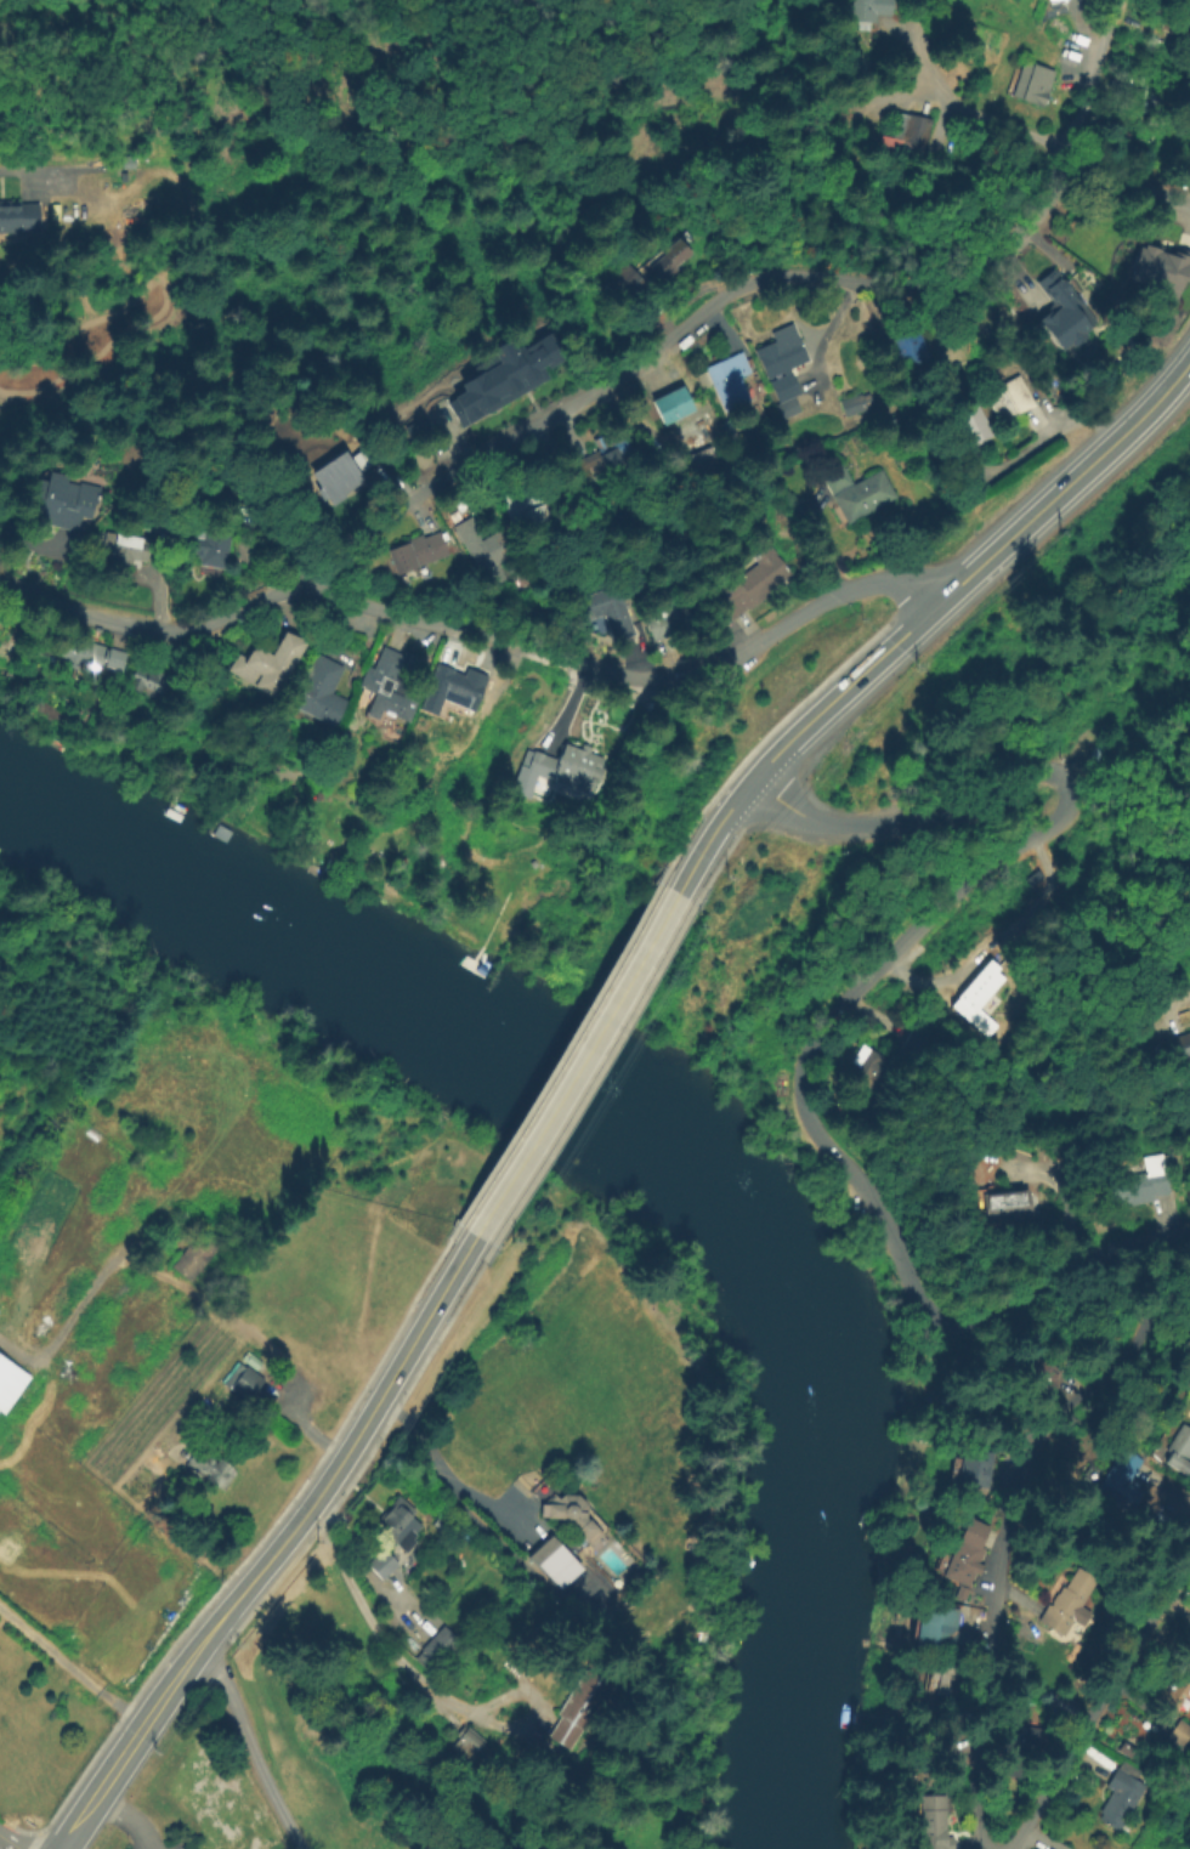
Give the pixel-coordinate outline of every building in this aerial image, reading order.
[(852,21),(853,0),(895,0),(894,15),(878,13),(878,22),(852,21)] [(1013,96),(1022,68),(1041,74),(1038,83),(1044,85),(1038,104),(1013,96)] [(895,109),(928,118),(922,144),(889,137),(895,109)] [(24,236),(0,236),(0,201),(21,200),(21,204),(39,204),(39,232),(24,232),(24,236)] [(650,253),(684,222),(699,240),(679,259),(684,263),(670,276),(650,253)] [(1139,240),(1188,256),(1174,297),(1126,282),(1139,240)] [(610,274),(629,260),(650,287),(630,301),(610,274)] [(1050,267),(1093,321),(1055,350),(1033,323),(1054,306),(1033,280),(1050,267)] [(790,370),(793,376),(800,395),(794,398),(801,413),(783,420),(769,384),(784,376),(783,373),(767,380),(759,361),(758,361),(754,352),(775,342),(771,334),(793,324),(810,362),(790,370)] [(461,425),(447,399),(470,386),(461,371),(497,351),(491,342),(510,331),(520,347),(555,327),(570,353),(548,365),(551,373),(461,425)] [(914,327),(924,357),(896,367),(886,335),(914,327)] [(743,352),(750,373),(739,378),(748,397),(722,408),(706,368),(743,352)] [(1036,407),(1019,416),(1018,414),(1001,424),(985,395),(1019,376),(1036,407)] [(663,422),(652,397),(685,381),(697,408),(663,422)] [(845,419),(840,402),(862,395),(862,397),(868,396),(872,407),(866,409),(867,412),(845,419)] [(996,436),(964,453),(948,424),(980,405),(996,436)] [(599,452),(594,441),(605,436),(607,441),(623,433),(631,454),(622,459),(625,467),(607,476),(601,463),(588,469),(591,476),(576,483),(568,466),(599,452)] [(897,498),(848,524),(821,475),(841,463),(854,484),(882,469),(897,498)] [(325,466),(334,481),(351,470),(363,489),(352,497),(344,484),(338,488),(344,497),(329,505),(318,487),(319,486),(312,475),(325,466)] [(19,518),(28,484),(36,487),(39,480),(46,482),(49,472),(67,476),(66,483),(78,486),(78,482),(100,487),(96,503),(93,503),(86,534),(19,518)] [(536,483),(545,511),(509,524),(500,495),(536,483)] [(475,515),(487,538),(492,535),(493,538),(508,529),(518,550),(497,563),(500,568),(483,578),(464,541),(460,544),(454,532),(457,531),(454,527),(475,515)] [(227,569),(200,566),(202,558),(195,558),(195,556),(189,555),(192,538),(194,539),(195,528),(205,529),(205,527),(233,531),(227,569)] [(449,556),(419,567),(419,568),(396,575),(387,550),(409,543),(408,540),(423,534),(424,538),(442,532),(449,556)] [(142,538),(140,545),(149,548),(146,563),(134,561),(132,567),(113,563),(114,558),(109,557),(114,533),(142,538)] [(792,574),(773,589),(776,591),(750,611),(749,608),(732,622),(725,612),(731,607),(716,588),(732,574),(736,579),(756,563),(748,551),(766,538),(778,555),(777,556),(792,574)] [(618,586),(635,635),(611,643),(602,616),(584,622),(577,600),(618,586)] [(653,642),(641,611),(672,600),(684,631),(653,642)] [(301,641),(268,694),(225,669),(234,652),(242,657),(246,650),(256,647),(267,653),(282,630),(301,641)] [(53,656),(59,634),(108,647),(107,654),(125,660),(121,674),(53,656)] [(403,656),(406,657),(393,684),(403,690),(404,687),(421,696),(408,724),(393,716),(392,719),(384,714),(385,713),(381,711),(376,721),(365,715),(375,694),(358,687),(368,667),(374,669),(385,647),(403,656)] [(317,653),(344,668),(332,692),(346,701),(333,728),(290,705),(317,653)] [(467,705),(446,697),(447,692),(430,685),(437,664),(487,685),(476,713),(466,709),(467,705)] [(163,698),(143,687),(141,693),(126,686),(137,665),(170,682),(163,698)] [(543,754),(559,759),(560,754),(561,755),(566,743),(574,747),(574,748),(580,750),(582,745),(593,749),(590,753),(599,756),(588,789),(580,785),(579,787),(574,785),(571,795),(550,788),(546,798),(529,790),(531,785),(522,782),(526,771),(536,775),(543,754)] [(985,959),(994,968),(992,971),(999,979),(974,1008),(993,1025),(982,1038),(945,1005),(985,959)] [(894,1055),(909,1030),(928,1042),(912,1067),(894,1055)] [(1163,1042),(1189,1032),(1189,1057),(1172,1064),(1163,1042)] [(861,1045),(892,1062),(875,1091),(850,1077),(856,1067),(850,1064),(861,1045)] [(1110,1207),(1105,1180),(1146,1173),(1144,1158),(1163,1155),(1163,1156),(1174,1155),(1175,1163),(1169,1164),(1171,1170),(1167,1170),(1171,1195),(1154,1198),(1154,1203),(1133,1207),(1132,1203),(1110,1207)] [(1028,1219),(980,1225),(976,1195),(1026,1190),(1028,1219)] [(186,1281),(216,1249),(197,1232),(168,1265),(186,1281)] [(3,1415),(28,1373),(0,1356),(0,1413),(3,1415)] [(1024,1378),(1035,1359),(1055,1372),(1043,1390),(1024,1378)] [(265,1379),(248,1403),(228,1389),(229,1388),(225,1384),(239,1363),(245,1368),(246,1366),(265,1379)] [(1189,1463),(1189,1464),(1189,1469),(1185,1476),(1163,1463),(1168,1454),(1163,1452),(1182,1423),(1189,1429),(1189,1461),(1189,1463)] [(185,1467),(198,1445),(220,1458),(220,1459),(232,1468),(231,1469),(238,1474),(226,1492),(204,1479),(208,1474),(204,1473),(200,1476),(185,1467)] [(1143,1493),(1128,1515),(1093,1492),(1121,1447),(1143,1462),(1128,1484),(1143,1493)] [(988,1462),(987,1488),(956,1486),(957,1459),(988,1462)] [(550,1536),(549,1535),(555,1528),(565,1539),(577,1528),(561,1527),(552,1518),(546,1519),(546,1516),(540,1518),(540,1507),(554,1494),(559,1499),(562,1496),(576,1493),(586,1507),(588,1511),(591,1510),(608,1530),(604,1535),(610,1541),(595,1554),(584,1541),(570,1555),(583,1570),(560,1590),(527,1559),(550,1536)] [(398,1497),(415,1511),(412,1516),(421,1525),(415,1533),(416,1535),(414,1539),(416,1542),(407,1554),(390,1539),(392,1536),(376,1522),(398,1497)] [(957,1537),(984,1549),(967,1588),(940,1576),(957,1537)] [(384,1549),(399,1567),(382,1581),(368,1564),(384,1549)] [(1098,1579),(1062,1637),(1038,1621),(1048,1605),(1050,1606),(1062,1587),(1065,1588),(1077,1567),(1098,1579)] [(964,1655),(909,1647),(916,1604),(954,1610),(952,1632),(968,1634),(964,1655)] [(444,1627),(461,1643),(438,1667),(437,1666),(431,1673),(416,1658),(423,1651),(421,1651),(444,1627)] [(925,1669),(963,1677),(954,1719),(917,1712),(925,1669)] [(584,1672),(614,1690),(588,1732),(584,1730),(571,1752),(549,1739),(562,1717),(559,1714),(584,1672)] [(1180,1680),(1189,1688),(1189,1691),(1172,1718),(1161,1711),(1166,1703),(1152,1695),(1161,1683),(1173,1691),(1180,1680)] [(1174,1751),(1189,1727),(1176,1718),(1160,1743),(1174,1751)] [(1042,1729),(1037,1763),(1028,1762),(1026,1780),(1004,1777),(1007,1759),(999,1758),(1004,1724),(1042,1729)] [(469,1728),(486,1742),(483,1743),(493,1751),(480,1768),(471,1760),(469,1763),(452,1748),(469,1728)] [(1146,1786),(1118,1832),(1098,1820),(1101,1814),(1099,1813),(1112,1791),(1106,1787),(1118,1768),(1120,1769),(1123,1762),(1141,1773),(1137,1780),(1146,1786)] [(953,1837),(953,1848),(919,1848),(918,1796),(940,1796),(940,1810),(945,1809),(945,1837),(953,1837)]
